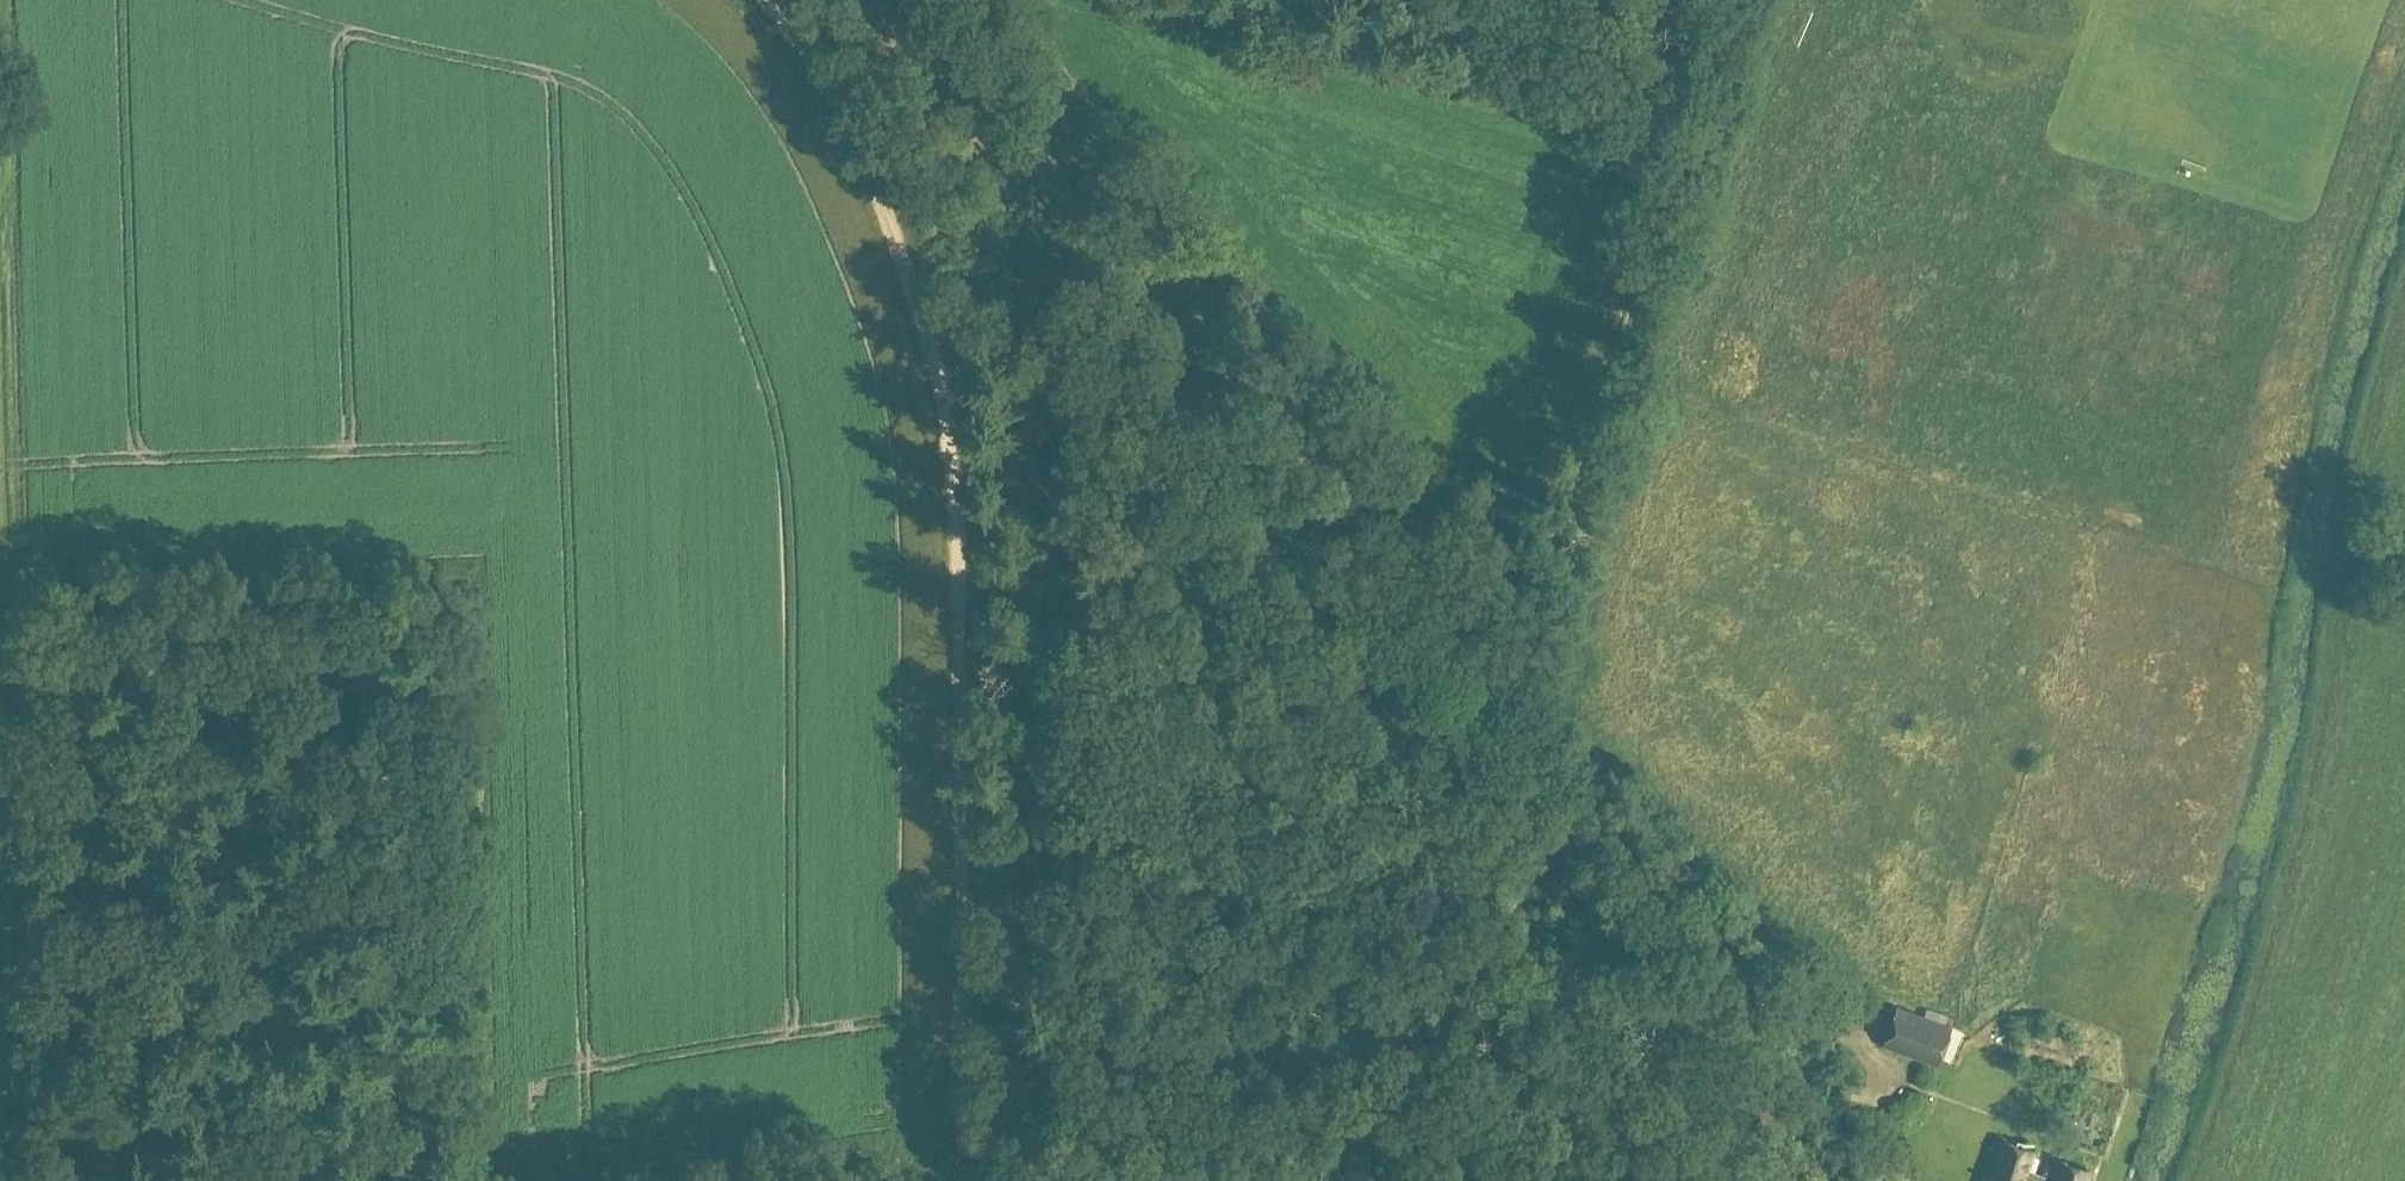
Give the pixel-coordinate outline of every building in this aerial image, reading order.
[(2054,10),(2082,9),(2082,0),(2053,0),(2054,10)] [(1952,1026),(1896,1005),(1881,1045),(1937,1065),(1952,1026)] [(2036,1015),(2041,1033),(2055,1029),(2050,1011),(2036,1015)] [(2091,1172),(2056,1160),(2050,1179),(2027,1171),(2033,1151),(2004,1142),(1992,1179),(1981,1176),(1980,1180),(2089,1180),(2091,1172)]
